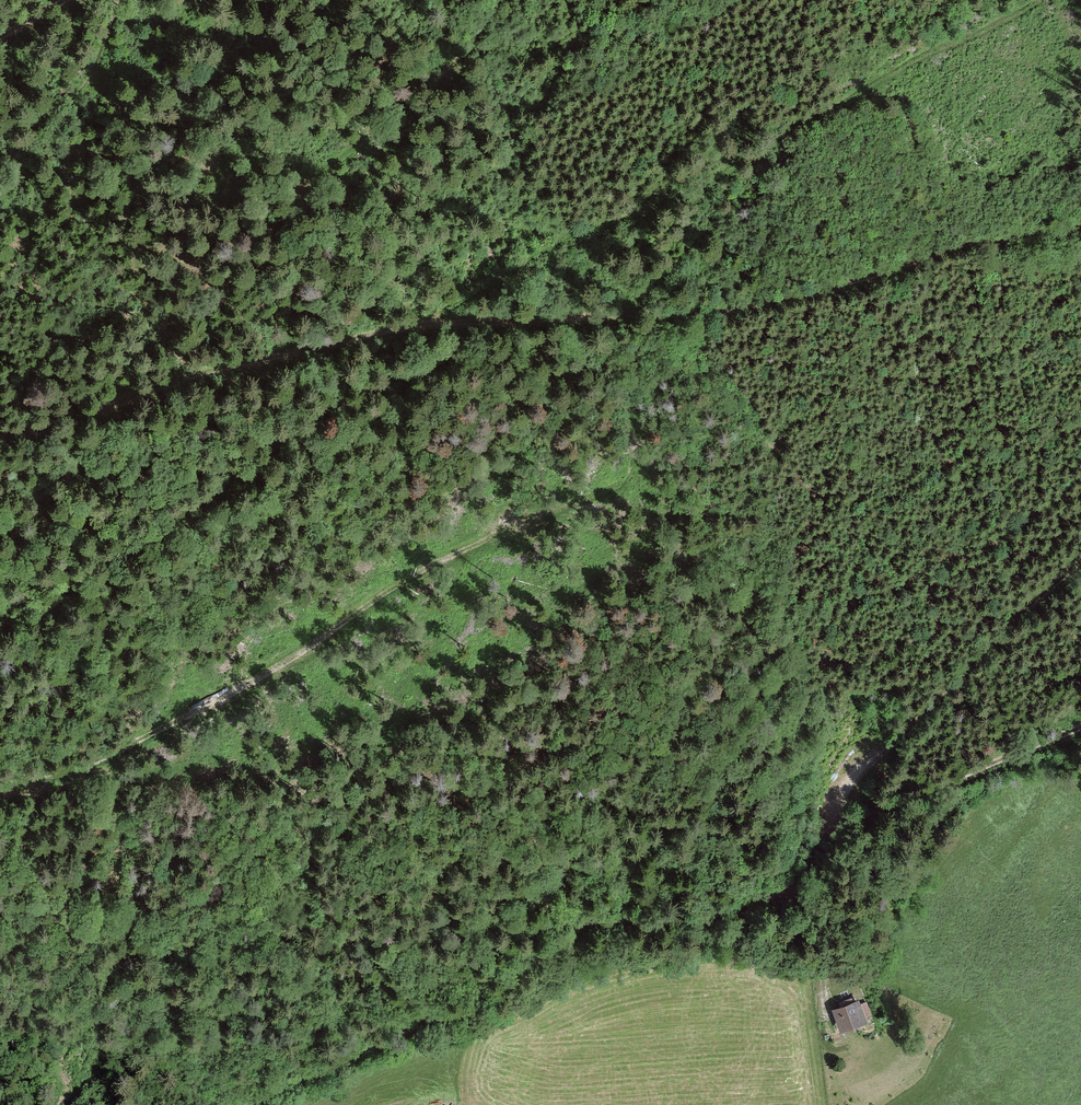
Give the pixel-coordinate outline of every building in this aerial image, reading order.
[(863,1024),(855,1000),(827,1010),(836,1034),(863,1024)]
